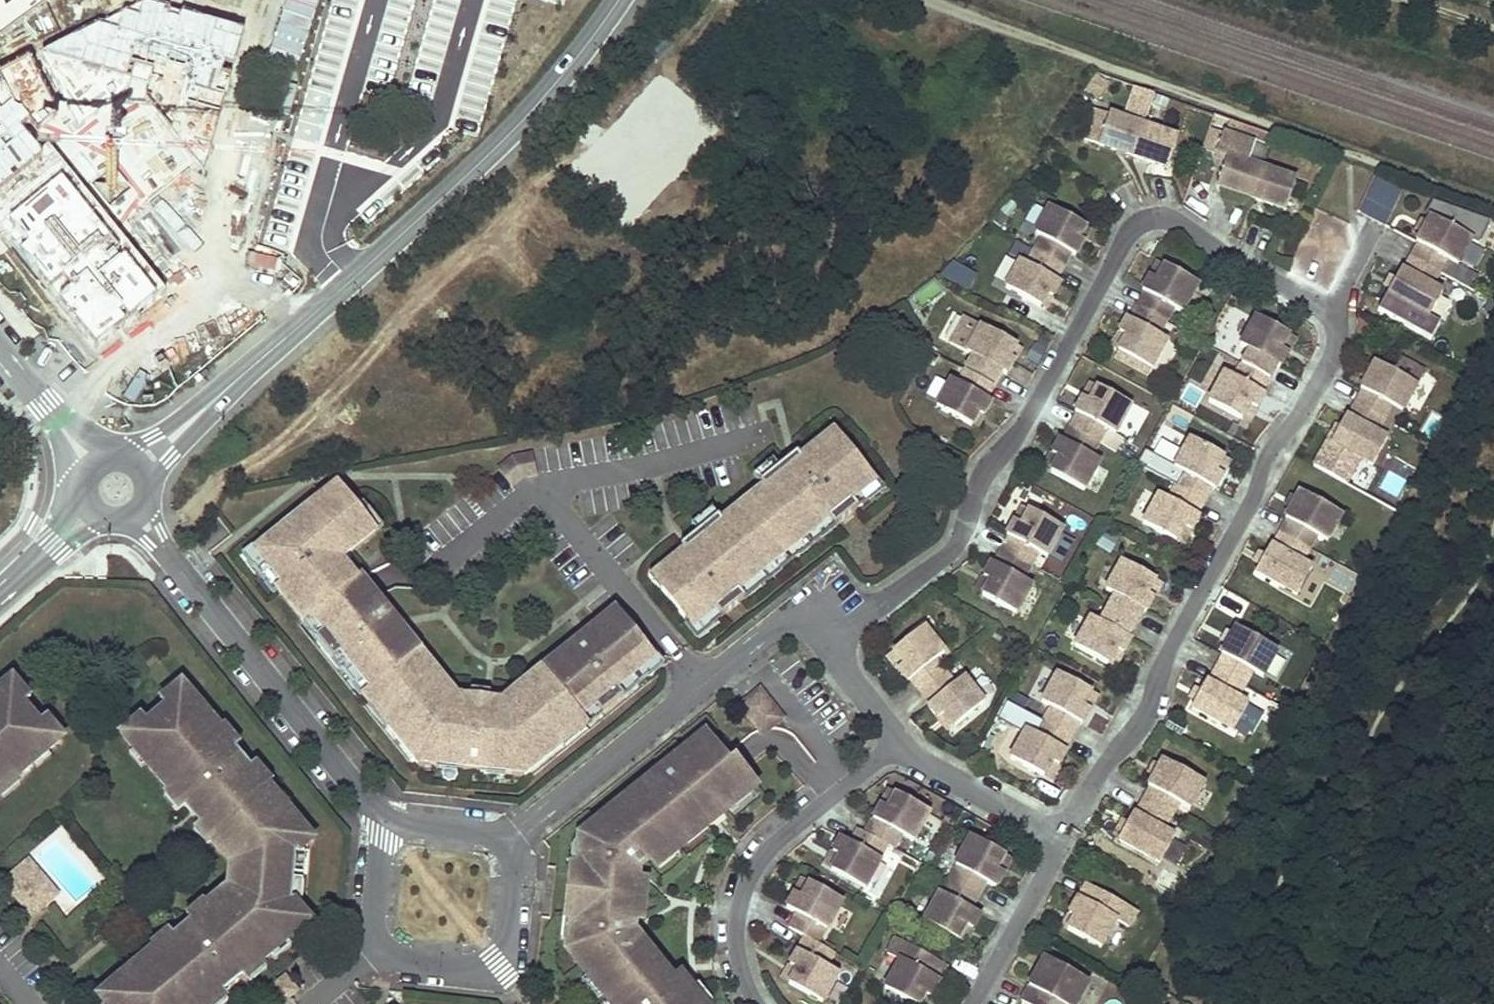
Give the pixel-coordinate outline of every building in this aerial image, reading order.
[(95,352),(164,295),(66,162),(143,107),(205,171),(245,38),(144,9),(0,81),(0,229),(95,352)] [(1132,157),(1143,127),(1094,110),(1084,141),(1132,157)] [(1177,139),(1143,127),(1132,157),(1167,169),(1177,139)] [(1216,188),(1285,212),(1295,182),(1227,158),(1216,188)] [(1374,176),(1357,211),(1387,225),(1403,189),(1374,176)] [(1041,238),(1033,252),(1062,267),(1069,254),(1072,256),(1080,241),(1073,237),(1081,223),(1048,204),(1032,233),(1041,238)] [(1418,244),(1403,271),(1400,270),(1385,296),(1427,320),(1442,293),(1430,287),(1445,259),(1457,266),(1472,240),(1431,217),(1416,243),(1418,244)] [(1088,227),(1081,223),(1073,237),(1080,241),(1088,227)] [(1462,261),(1476,268),(1485,250),(1472,243),(1462,261)] [(1062,267),(1033,252),(1026,266),(1017,261),(1001,289),(1034,308),(1042,293),(1049,297),(1057,282),(1054,281),(1062,267)] [(970,289),(976,271),(951,262),(945,280),(970,289)] [(1155,280),(1163,266),(1156,262),(1149,277),(1155,280)] [(1136,306),(1164,322),(1172,308),(1181,313),(1197,285),(1163,266),(1155,280),(1149,277),(1141,291),(1143,293),(1136,306)] [(1042,293),(1034,308),(1041,312),(1049,297),(1042,293)] [(1157,336),(1164,322),(1136,306),(1129,320),(1126,318),(1118,333),(1125,337),(1117,351),(1150,369),(1166,341),(1157,336)] [(945,341),(972,357),(964,370),(993,386),(1000,372),(1003,374),(1011,360),(1004,356),(1012,341),(961,313),(945,341)] [(1247,350),(1239,364),(1268,379),(1275,366),(1278,368),(1286,353),(1279,349),(1287,335),(1254,316),(1238,345),(1247,350)] [(1110,347),(1117,351),(1125,337),(1118,333),(1110,347)] [(1294,338),(1287,335),(1279,349),(1286,353),(1294,338)] [(1019,345),(1012,341),(1004,356),(1011,360),(1019,345)] [(1402,356),(1395,368),(1418,382),(1426,370),(1402,356)] [(1363,391),(1348,418),(1345,417),(1330,444),(1371,467),(1386,440),(1375,434),(1390,407),(1402,413),(1417,387),(1375,363),(1360,390),(1363,391)] [(1268,379),(1239,364),(1232,377),(1223,373),(1207,401),(1241,420),(1249,406),(1255,409),(1263,394),(1261,393),(1268,379)] [(993,386),(964,370),(957,384),(948,379),(932,408),(965,426),(973,412),(980,415),(988,401),(985,400),(993,386)] [(1089,402),(1097,388),(1090,384),(1082,398),(1089,402)] [(1069,428),(1098,444),(1105,430),(1114,435),(1130,406),(1097,388),(1089,402),(1082,398),(1074,413),(1077,414),(1069,428)] [(1249,406),(1241,420),(1247,424),(1255,409),(1249,406)] [(973,412),(965,426),(972,430),(980,415),(973,412)] [(1090,458),(1098,444),(1069,428),(1062,442),(1059,440),(1051,454),(1058,458),(1050,473),(1083,491),(1099,462),(1090,458)] [(834,434),(825,441),(834,452),(842,445),(834,434)] [(1182,473),(1174,486),(1203,502),(1210,488),(1213,490),(1221,475),(1214,472),(1222,457),(1189,439),(1173,468),(1182,473)] [(668,583),(660,591),(691,630),(714,612),(720,620),(744,601),(737,593),(828,521),(834,529),(858,510),(851,502),(874,485),(842,445),(834,452),(825,441),(800,462),(790,470),(785,464),(759,484),(764,489),(721,523),(717,518),(691,539),(696,545),(686,553),(686,552),(660,573),(668,583)] [(1043,469),(1050,473),(1058,458),(1051,454),(1043,469)] [(531,456),(513,458),(499,469),(512,485),(521,478),(534,476),(531,456)] [(800,462),(795,456),(785,464),(790,470),(800,462)] [(1229,461),(1222,457),(1214,472),(1221,475),(1229,461)] [(1383,471),(1377,494),(1399,500),(1405,477),(1383,471)] [(851,502),(858,510),(880,492),(874,485),(851,502)] [(1203,502),(1174,486),(1167,500),(1158,495),(1142,524),(1175,542),(1183,528),(1190,531),(1198,517),(1195,515),(1203,502)] [(443,684),(399,629),(392,636),(385,628),(393,622),(383,609),(375,616),(369,608),(377,601),(358,578),(350,585),(335,566),(343,559),(350,554),(347,549),(354,544),(358,548),(374,535),(340,493),(326,505),(322,499),(254,553),(282,587),(276,591),(303,624),(310,617),(323,633),(315,639),(332,660),(340,654),(394,721),(386,727),(417,765),(436,768),(437,761),(463,764),(462,770),(478,773),(479,765),(505,769),(504,775),(524,778),(562,747),(556,739),(594,708),(600,716),(622,698),(616,690),(653,660),(614,612),(590,631),(597,639),(589,645),(582,638),(515,691),(518,694),(510,701),(509,711),(492,710),(491,710),(478,709),(479,701),(462,699),(461,706),(449,705),(436,689),(443,684)] [(1287,520),(1272,548),(1270,546),(1255,573),(1296,596),(1311,570),(1299,563),(1315,536),(1326,543),(1341,516),(1300,493),(1285,519),(1287,520)] [(1021,525),(1029,511),(1022,507),(1014,522),(1021,525)] [(1001,551),(1030,567),(1037,553),(1046,558),(1062,529),(1029,511),(1021,525),(1014,522),(1006,536),(1009,537),(1001,551)] [(737,593),(744,601),(834,529),(828,521),(737,593)] [(1183,528),(1175,542),(1182,546),(1190,531),(1183,528)] [(696,545),(691,539),(681,547),(686,552),(686,553),(696,545)] [(350,554),(358,548),(354,544),(347,549),(350,554)] [(1022,580),(1030,567),(1001,551),(994,565),(991,563),(983,578),(990,581),(982,596),(1015,614),(1031,585),(1022,580)] [(350,585),(358,578),(343,559),(335,566),(350,585)] [(1113,595),(1105,609),(1134,625),(1141,611),(1144,612),(1152,598),(1145,594),(1153,580),(1120,561),(1104,590),(1113,595)] [(668,583),(660,573),(651,579),(660,591),(668,583)] [(975,592),(982,596),(990,581),(983,578),(975,592)] [(1160,584),(1153,580),(1145,594),(1152,598),(1160,584)] [(383,609),(377,601),(369,608),(375,616),(383,609)] [(1134,625),(1105,609),(1098,622),(1089,617),(1073,646),(1106,665),(1114,650),(1121,654),(1129,640),(1126,638),(1134,625)] [(698,638),(720,620),(714,612),(691,630),(698,638)] [(303,624),(315,639),(323,633),(310,617),(303,624)] [(399,629),(393,622),(385,628),(392,636),(399,629)] [(1220,655),(1205,682),(1203,680),(1187,707),(1229,730),(1244,704),(1232,697),(1247,670),(1259,677),(1274,650),(1233,627),(1218,653),(1220,655)] [(920,693),(945,672),(935,660),(944,654),(923,628),(893,652),(903,665),(897,670),(908,682),(910,680),(920,693)] [(597,639),(590,631),(582,638),(589,645),(597,639)] [(1114,650),(1106,665),(1113,669),(1121,654),(1114,650)] [(903,665),(893,652),(887,657),(897,670),(903,665)] [(332,660),(386,727),(394,721),(340,654),(332,660)] [(659,669),(653,660),(616,690),(622,698),(659,669)] [(955,684),(945,672),(920,693),(930,705),(927,707),(938,719),(944,714),(954,728),(984,703),(963,677),(955,684)] [(1051,708),(1043,722),(1072,737),(1079,724),(1082,725),(1090,711),(1083,707),(1091,692),(1058,674),(1041,703),(1051,708)] [(10,683),(0,692),(0,700),(1,701),(0,701),(0,792),(8,786),(6,783),(12,778),(14,780),(15,780),(13,777),(35,759),(32,755),(41,748),(46,754),(59,743),(43,723),(38,727),(21,707),(26,703),(10,683)] [(455,698),(443,684),(436,689),(449,705),(461,706),(462,699),(455,698)] [(258,779),(260,777),(250,765),(248,768),(232,749),(235,747),(225,735),(223,737),(218,731),(215,733),(198,712),(194,715),(187,706),(193,702),(182,688),(162,704),(166,709),(146,726),(142,721),(122,737),(134,751),(140,746),(147,755),(144,757),(161,778),(159,780),(176,800),(178,798),(189,812),(193,809),(199,817),(196,820),(206,832),(204,834),(231,866),(235,863),(239,869),(238,888),(232,893),(229,889),(197,915),(199,918),(186,929),(189,933),(181,939),(179,935),(165,946),(163,944),(143,961),(145,963),(124,981),(127,985),(118,992),(114,986),(100,997),(106,1003),(217,1003),(224,998),(222,995),(241,980),(243,982),(254,973),(252,970),(279,947),(277,945),(283,940),(285,942),(308,923),(291,902),(295,856),(311,842),(285,812),(283,814),(278,808),(280,806),(258,779)] [(781,720),(759,692),(739,708),(758,731),(770,729),(781,720)] [(1098,696),(1091,692),(1083,707),(1090,711),(1098,696)] [(600,716),(594,708),(556,739),(562,747),(600,716)] [(948,733),(954,728),(944,714),(938,719),(948,733)] [(1072,737),(1043,722),(1036,735),(1027,730),(1011,759),(1044,778),(1052,763),(1059,767),(1067,752),(1064,751),(1072,737)] [(705,737),(691,748),(695,754),(709,742),(705,737)] [(709,742),(695,754),(691,748),(659,774),(663,779),(632,804),(628,799),(588,830),(593,836),(577,848),(567,942),(580,957),(574,962),(587,978),(589,976),(595,983),(593,985),(608,1003),(699,1003),(687,989),(682,993),(636,936),(633,938),(628,931),(629,922),(632,922),(637,881),(634,881),(635,872),(649,860),(652,862),(719,809),(723,814),(735,804),(731,799),(750,783),(734,762),(728,767),(709,742)] [(1204,784),(1163,760),(1148,787),(1150,788),(1142,802),(1170,817),(1177,804),(1189,810),(1204,784)] [(436,768),(462,770),(463,764),(437,761),(436,768)] [(1052,763),(1044,778),(1051,781),(1059,767),(1052,763)] [(478,773),(504,775),(505,769),(479,765),(478,773)] [(889,791),(881,806),(888,810),(896,795),(889,791)] [(929,814),(896,795),(888,810),(881,806),(866,834),(887,846),(894,850),(901,836),(913,842),(929,814)] [(1170,817),(1142,802),(1135,815),(1132,814),(1117,840),(1158,863),(1173,837),(1162,831),(1170,817)] [(866,834),(859,831),(851,844),(841,839),(833,853),(840,858),(832,872),(865,890),(881,861),(879,860),(887,846),(866,834)] [(1004,856),(970,837),(954,866),(956,867),(948,880),(977,896),(984,882),(995,888),(1003,873),(996,870),(1004,856)] [(825,868),(832,872),(840,858),(833,853),(825,868)] [(1011,859),(1004,856),(996,870),(1003,873),(1011,859)] [(28,862),(20,869),(48,902),(56,896),(28,862)] [(20,869),(3,883),(31,916),(48,902),(20,869)] [(977,896),(948,880),(941,894),(939,893),(923,922),(957,941),(965,926),(972,930),(980,915),(970,910),(977,896)] [(804,881),(796,895),(803,899),(811,885),(804,881)] [(1137,912),(1086,884),(1069,916),(1074,919),(1067,930),(1100,948),(1116,921),(1128,928),(1137,912)] [(844,903),(811,885),(803,899),(796,895),(788,910),(798,916),(790,930),(806,938),(819,945),(826,931),(828,932),(844,903)] [(1074,919),(1069,916),(1062,927),(1067,930),(1074,919)] [(965,926),(957,941),(964,944),(972,930),(965,926)] [(181,939),(189,933),(186,929),(179,935),(181,939)] [(819,945),(806,938),(791,967),(798,971),(790,986),(823,1003),(839,975),(827,968),(834,954),(819,945)] [(896,939),(888,955),(900,961),(885,989),(911,1003),(919,1003),(924,996),(929,998),(947,967),(896,939)] [(1089,982),(1046,957),(1022,1000),(1028,1003),(1077,1003),(1089,982)] [(798,971),(791,967),(783,981),(790,986),(798,971)] [(929,998),(924,996),(919,1003),(926,1003),(929,998)]
